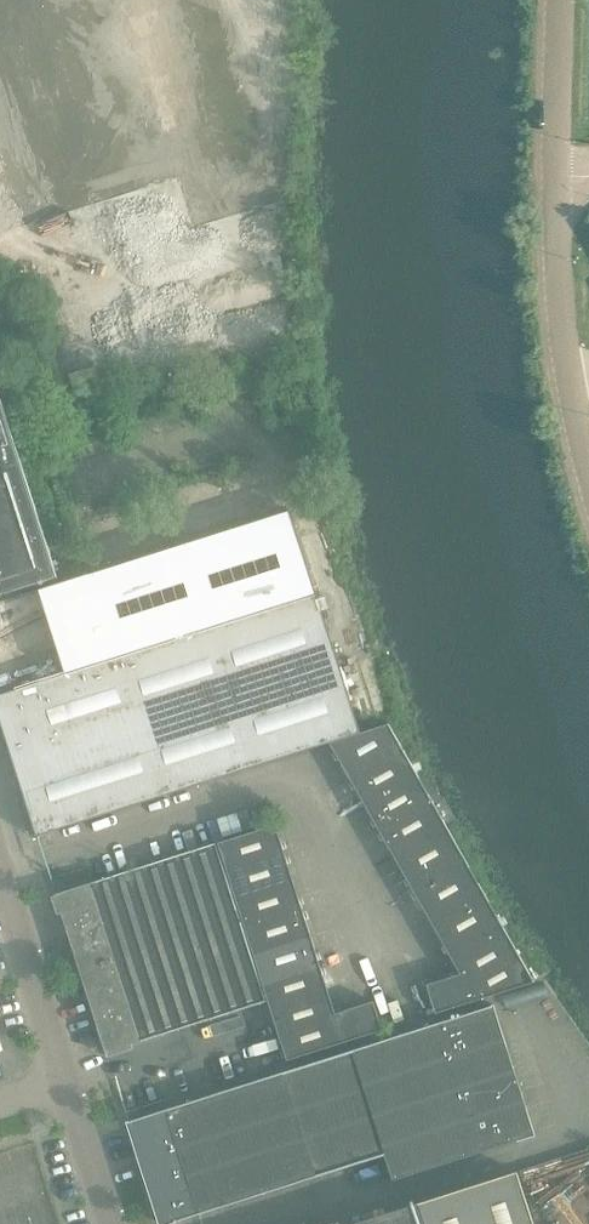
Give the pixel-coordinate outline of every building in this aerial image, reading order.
[(58,578),(16,444),(22,442),(18,430),(13,432),(12,432),(6,414),(1,398),(0,396),(0,597),(58,578)] [(330,743),(359,734),(316,594),(156,646),(149,623),(128,629),(52,653),(59,677),(0,695),(0,718),(38,836),(330,743)] [(359,734),(330,743),(461,975),(427,986),(436,1014),(535,982),(403,750),(388,725),(359,734)] [(263,984),(268,1000),(287,1062),(383,1031),(383,1030),(374,1002),(336,1014),(276,826),(277,826),(277,825),(217,844),(224,863),(263,984)] [(522,1140),(521,1138),(533,1133),(526,1109),(527,1109),(522,1092),(521,1092),(494,1009),(495,1009),(494,1005),(492,1006),(130,1120),(130,1121),(127,1122),(128,1126),(129,1125),(148,1183),(147,1184),(152,1200),(153,1200),(161,1223),(162,1223),(174,1220),(175,1223),(385,1156),(393,1181),(518,1141),(518,1142),(522,1140)] [(518,1172),(419,1204),(356,1223),(534,1223),(518,1172)]
